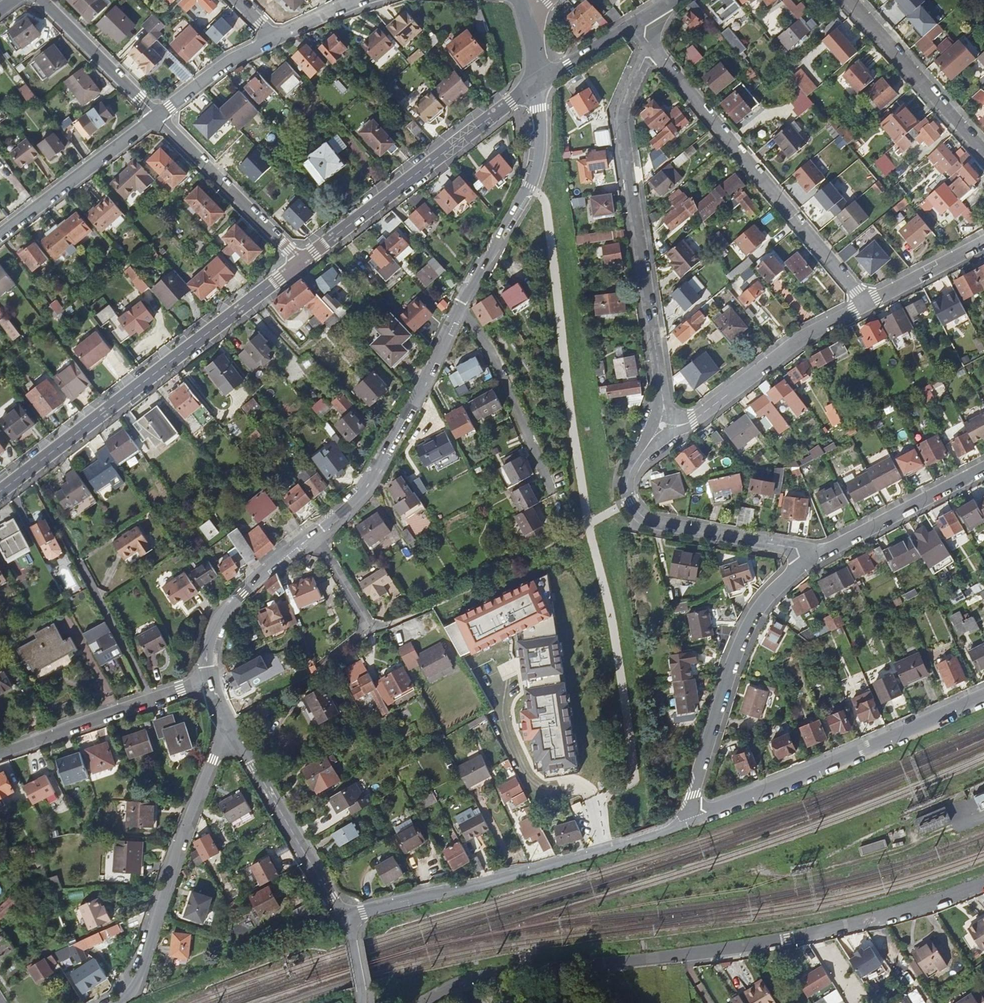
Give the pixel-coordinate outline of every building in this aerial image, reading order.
[(76,7),(78,6),(94,20),(108,6),(102,0),(69,0),(76,7)] [(180,4),(188,13),(199,2),(211,14),(218,7),(211,0),(184,0),(180,4)] [(605,19),(588,0),(568,17),(568,23),(578,35),(596,21),(598,22),(605,19)] [(724,24),(743,8),(736,0),(720,0),(711,8),(724,24)] [(800,19),(804,15),(790,0),(785,0),(783,1),(800,19)] [(909,17),(922,5),(927,1),(925,0),(898,0),(901,4),(905,9),(903,10),(909,17)] [(691,13),(685,20),(691,25),(689,28),(694,32),(696,29),(697,30),(708,16),(696,1),(690,6),(695,12),(692,14),(691,13)] [(469,3),(482,38),(491,35),(480,3),(469,3)] [(928,34),(939,25),(922,5),(909,17),(908,17),(917,27),(925,37),(928,34)] [(116,7),(99,24),(109,34),(110,33),(120,43),(137,27),(116,7)] [(605,12),(614,22),(621,18),(610,7),(605,12)] [(176,18),(169,26),(181,37),(172,46),(188,62),(207,43),(191,26),(195,22),(194,21),(184,11),(176,18)] [(423,30),(407,12),(400,18),(402,19),(390,30),(405,47),(423,30)] [(145,26),(151,33),(156,28),(162,21),(156,15),(145,26)] [(172,15),(165,22),(169,26),(176,18),(172,15)] [(207,32),(219,43),(235,27),(223,16),(207,32)] [(806,24),(811,30),(819,23),(814,17),(806,24)] [(29,18),(11,31),(24,48),(41,34),(29,18)] [(838,18),(825,30),(830,35),(838,28),(843,24),(838,18)] [(780,37),(791,50),(811,32),(801,20),(788,32),(786,31),(780,37)] [(939,25),(928,34),(934,40),(946,30),(940,23),(939,25)] [(727,39),(744,60),(748,57),(744,52),(748,49),(730,27),(723,34),(727,39)] [(925,37),(917,27),(915,29),(923,38),(925,37)] [(158,40),(163,35),(156,28),(151,33),(158,40)] [(394,44),(380,28),(371,36),(373,38),(363,46),(376,60),(394,44)] [(824,40),(845,64),(859,52),(838,28),(830,35),(824,40)] [(306,36),(315,46),(322,41),(317,30),(305,35),(306,36)] [(450,47),(465,66),(484,50),(469,31),(450,47)] [(146,37),(129,55),(136,62),(138,61),(142,65),(140,67),(147,75),(162,60),(150,48),(158,40),(151,33),(146,37)] [(320,48),(335,64),(344,56),(342,55),(350,48),(336,33),(320,48)] [(923,38),(917,44),(928,57),(930,56),(931,57),(936,53),(935,51),(940,47),(934,40),(928,34),(925,37),(923,38)] [(955,53),(941,65),(954,79),(975,61),(958,42),(951,48),(955,53)] [(53,46),(36,59),(49,76),(66,63),(53,46)] [(294,59),(312,78),(326,66),(308,46),(294,59)] [(688,60),(694,67),(703,59),(694,47),(688,52),(692,57),(688,60)] [(951,48),(937,61),(941,65),(955,53),(951,48)] [(412,65),(413,66),(425,55),(421,50),(408,60),(412,65)] [(194,77),(180,62),(172,70),(185,83),(194,77)] [(859,62),(844,76),(860,93),(875,80),(859,62)] [(289,63),(272,79),(286,96),(291,91),(304,80),(289,63)] [(721,64),(704,79),(717,94),(735,80),(721,64)] [(66,81),(88,111),(106,98),(83,68),(66,81)] [(453,74),(467,90),(469,88),(456,71),(453,74)] [(802,89),(808,96),(816,90),(799,72),(792,78),(802,89)] [(434,90),(448,107),(467,90),(453,74),(434,90)] [(247,88),(261,103),(275,91),(261,75),(247,88)] [(883,79),(868,93),(883,108),(898,94),(883,79)] [(304,80),(291,91),(295,95),(308,85),(304,80)] [(392,81),(385,87),(399,103),(405,97),(392,81)] [(737,93),(723,104),(739,123),(759,105),(741,84),(734,90),(737,93)] [(590,89),(573,100),(584,116),(601,105),(590,89)] [(802,89),(790,100),(797,108),(809,98),(808,96),(802,89)] [(983,103),(983,92),(981,90),(973,98),(983,103)] [(415,109),(431,124),(432,124),(434,123),(437,120),(437,118),(442,113),(444,114),(447,110),(447,108),(447,107),(432,92),(428,96),(426,94),(421,99),(423,101),(415,109)] [(221,111),(237,127),(248,117),(251,120),(260,112),(242,93),(221,111)] [(641,113),(647,121),(646,122),(653,129),(650,132),(653,137),(656,135),(657,136),(664,130),(672,124),(682,115),(676,108),(667,116),(654,101),(647,107),(648,108),(641,113)] [(103,103),(81,120),(92,134),(114,118),(103,103)] [(883,124),(889,131),(899,142),(921,123),(912,112),(910,114),(903,106),(883,124)] [(328,107),(321,113),(326,118),(332,112),(328,107)] [(672,124),(664,131),(665,132),(652,142),(657,149),(670,138),(672,140),(679,134),(679,133),(690,124),(682,115),(672,124)] [(829,121),(841,135),(842,137),(845,140),(852,134),(844,124),(840,127),(833,118),(829,121)] [(921,123),(899,142),(896,145),(901,151),(916,138),(921,144),(925,141),(930,146),(942,136),(936,129),(939,127),(935,122),(932,124),(927,118),(921,123)] [(74,123),(87,138),(92,135),(78,119),(74,123)] [(406,127),(415,138),(423,131),(414,120),(406,127)] [(360,133),(381,157),(388,151),(392,155),(398,149),(394,145),(395,144),(374,121),(360,133)] [(776,136),(788,150),(785,153),(790,158),(805,144),(797,134),(801,131),(794,121),(776,136)] [(40,144),(51,159),(71,143),(63,131),(61,129),(56,133),(55,133),(40,144)] [(609,129),(596,131),(598,145),(612,143),(609,129)] [(886,133),(896,145),(899,142),(889,131),(886,133)] [(845,140),(842,137),(836,142),(843,150),(849,145),(845,140)] [(21,146),(11,153),(21,167),(32,159),(33,160),(40,155),(28,139),(20,145),(21,146)] [(308,157),(326,181),(346,165),(328,142),(308,157)] [(935,156),(933,158),(935,161),(937,159),(952,176),(959,170),(974,158),(969,153),(960,161),(950,150),(951,148),(949,145),(947,147),(944,143),(932,153),(935,156)] [(149,162),(162,175),(174,162),(162,150),(149,162)] [(581,170),(608,166),(606,150),(588,153),(589,158),(579,160),(581,170)] [(683,153),(673,161),(679,168),(688,159),(683,153)] [(875,163),(887,176),(897,168),(885,154),(875,163)] [(500,156),(479,174),(482,178),(475,184),(480,189),(487,183),(491,188),(512,170),(500,156)] [(974,158),(959,170),(960,172),(969,164),(971,166),(976,161),(974,158)] [(156,180),(137,160),(124,173),(125,173),(122,177),(121,176),(112,184),(126,199),(138,188),(143,193),(156,180)] [(809,192),(826,179),(810,160),(794,174),(809,192)] [(174,162),(162,175),(175,188),(188,176),(174,162)] [(653,181),(665,195),(674,187),(674,185),(682,179),(670,164),(662,171),(663,172),(653,181)] [(949,179),(946,181),(954,190),(960,198),(964,202),(976,191),(971,184),(973,183),(975,185),(982,179),(971,166),(969,164),(960,172),(959,170),(952,176),(949,179)] [(605,169),(594,170),(594,179),(605,179),(605,169)] [(735,174),(697,206),(704,222),(726,203),(722,198),(728,193),(730,195),(734,192),(736,195),(742,190),(746,187),(735,174)] [(945,175),(932,186),(935,191),(946,181),(949,179),(945,175)] [(478,195),(464,180),(461,176),(440,195),(442,197),(438,201),(449,212),(465,198),(469,203),(478,195)] [(464,180),(478,195),(480,193),(466,178),(464,180)] [(929,196),(942,213),(950,206),(957,200),(951,193),(954,190),(946,181),(935,191),(929,196)] [(840,214),(846,209),(827,186),(812,199),(825,214),(827,213),(833,220),(840,214)] [(187,200),(199,213),(212,200),(199,188),(187,200)] [(677,209),(664,220),(673,231),(698,211),(693,200),(685,206),(684,204),(690,198),(688,196),(687,197),(684,193),(683,194),(679,190),(670,198),(673,202),(672,203),(677,209)] [(726,203),(732,211),(741,204),(753,219),(761,212),(756,207),(758,205),(754,199),(752,201),(742,190),(736,195),(726,203)] [(613,194),(593,196),(595,216),(615,213),(613,194)] [(87,216),(101,231),(123,212),(110,197),(87,216)] [(962,213),(969,208),(964,202),(960,198),(957,200),(950,206),(959,216),(962,213)] [(199,213),(212,226),(225,213),(212,200),(199,213)] [(299,201),(284,216),(298,230),(313,215),(299,201)] [(840,214),(847,222),(845,224),(853,233),(870,219),(855,202),(846,209),(840,214)] [(425,204),(404,223),(406,225),(417,238),(421,241),(427,236),(421,230),(436,217),(425,204)] [(962,213),(971,224),(978,218),(969,208),(962,213)] [(60,227),(75,245),(92,230),(78,213),(60,227)] [(900,232),(915,249),(923,242),(922,241),(933,231),(919,216),(900,232)] [(237,225),(225,238),(230,244),(223,251),(230,258),(237,251),(250,238),(237,225)] [(401,228),(413,241),(417,238),(406,225),(401,228)] [(42,241),(57,259),(68,250),(71,255),(78,249),(75,245),(60,227),(42,241)] [(755,227),(737,242),(748,255),(756,248),(757,250),(761,248),(758,245),(765,239),(755,227)] [(583,235),(584,244),(613,239),(612,231),(583,235)] [(383,246),(394,258),(399,264),(407,257),(402,251),(409,245),(398,232),(383,246)] [(712,241),(718,255),(723,251),(729,246),(719,235),(712,241)] [(670,250),(680,262),(678,265),(685,274),(704,258),(687,236),(670,250)] [(237,251),(250,264),(263,251),(250,238),(237,251)] [(858,257),(872,274),(890,259),(876,242),(858,257)] [(23,255),(34,270),(49,259),(37,243),(30,249),(23,255)] [(604,246),(607,265),(623,262),(620,243),(604,246)] [(370,262),(376,269),(377,270),(388,281),(403,268),(399,264),(394,258),(383,246),(376,252),(377,253),(374,257),(370,262)] [(849,246),(839,255),(843,259),(853,252),(849,246)] [(723,251),(718,255),(721,259),(727,255),(723,251)] [(786,263),(801,282),(813,271),(798,253),(786,263)] [(773,256),(759,268),(771,282),(785,270),(773,256)] [(204,270),(218,285),(221,288),(235,275),(218,257),(204,270)] [(430,264),(417,275),(427,286),(439,275),(445,269),(444,268),(438,261),(436,258),(430,264)] [(736,278),(753,264),(749,258),(732,272),(736,278)] [(376,269),(370,262),(367,265),(370,268),(374,272),(377,270),(376,269)] [(370,268),(367,265),(367,266),(361,272),(371,283),(376,278),(377,277),(378,277),(370,268)] [(16,284),(2,266),(0,268),(0,296),(16,284)] [(310,273),(303,278),(315,290),(320,286),(324,292),(320,296),(321,296),(335,311),(342,305),(335,298),(334,299),(327,292),(343,280),(333,267),(315,280),(310,273)] [(761,280),(751,267),(741,275),(748,283),(744,286),(749,291),(741,297),(748,305),(744,309),(759,327),(770,318),(755,300),(765,291),(759,283),(761,280)] [(126,272),(143,292),(149,287),(132,268),(126,272)] [(204,270),(188,284),(198,295),(202,300),(218,285),(204,270)] [(983,289),(975,272),(956,282),(966,299),(983,289)] [(182,277),(158,297),(172,314),(191,299),(192,300),(198,295),(188,284),(182,277)] [(286,292),(273,302),(287,318),(306,303),(317,314),(309,322),(318,331),(325,323),(325,322),(335,312),(321,296),(320,296),(315,290),(303,278),(286,292)] [(371,283),(379,292),(384,287),(376,278),(371,283)] [(606,281),(607,288),(623,285),(622,278),(606,281)] [(672,293),(687,311),(702,298),(688,281),(672,293)] [(503,293),(514,311),(521,306),(522,310),(533,303),(520,282),(503,293)] [(624,292),(595,296),(597,314),(626,310),(624,292)] [(933,304),(944,325),(967,313),(958,295),(944,302),(942,299),(933,304)] [(475,308),(486,325),(491,322),(504,314),(493,297),(475,308)] [(923,299),(907,308),(912,318),(928,309),(923,299)] [(51,305),(59,316),(65,310),(57,300),(51,305)] [(402,317),(416,332),(435,314),(421,300),(402,317)] [(131,303),(112,323),(113,324),(108,331),(121,343),(127,337),(133,331),(136,334),(144,325),(141,322),(146,316),(131,303)] [(904,308),(883,320),(897,348),(907,343),(904,337),(902,334),(908,330),(914,327),(904,308)] [(715,323),(731,342),(747,328),(732,309),(715,323)] [(684,323),(674,331),(684,343),(702,328),(699,324),(706,318),(701,312),(685,325),(684,323)] [(504,314),(491,322),(493,325),(505,317),(504,314)] [(14,340),(21,335),(7,316),(0,320),(0,321),(14,340)] [(385,332),(387,335),(376,345),(393,365),(407,352),(401,345),(411,336),(392,316),(384,325),(381,325),(382,326),(380,328),(382,329),(382,332),(385,332)] [(863,330),(867,337),(860,340),(865,349),(888,338),(879,321),(863,330)] [(843,331),(850,342),(848,343),(851,349),(861,344),(852,327),(843,331)] [(374,341),(381,332),(375,328),(369,337),(374,341)] [(260,336),(266,344),(269,341),(260,331),(251,339),(253,342),(260,336)] [(112,351),(98,333),(75,350),(89,369),(112,351)] [(253,342),(241,352),(238,355),(249,368),(251,365),(255,370),(262,365),(260,362),(272,351),(266,344),(260,336),(253,342)] [(842,341),(810,360),(814,368),(819,365),(820,368),(838,357),(838,358),(848,352),(842,341)] [(308,352),(300,359),(309,371),(318,364),(308,352)] [(705,353),(681,371),(693,386),(701,381),(702,383),(719,370),(705,353)] [(244,382),(224,355),(207,369),(211,374),(209,376),(218,388),(221,386),(221,387),(228,395),(244,382)] [(624,377),(637,375),(634,356),(625,358),(620,358),(616,359),(619,378),(624,377)] [(461,387),(485,374),(475,357),(457,367),(460,371),(454,374),(461,387)] [(596,368),(597,376),(606,375),(603,361),(596,363),(597,368),(596,368)] [(539,362),(528,369),(532,374),(542,367),(539,362)] [(807,362),(785,378),(794,391),(800,387),(797,383),(802,379),(804,382),(811,377),(809,375),(813,371),(807,362)] [(76,363),(55,379),(72,401),(80,395),(78,393),(91,382),(76,363)] [(376,373),(357,389),(371,406),(390,390),(376,373)] [(48,380),(29,395),(46,417),(65,401),(48,380)] [(598,387),(601,405),(605,405),(604,402),(609,401),(608,397),(633,394),(633,397),(643,395),(641,382),(631,383),(631,384),(608,388),(607,386),(598,387)] [(760,387),(766,396),(768,394),(776,404),(785,398),(799,415),(808,408),(801,399),(800,400),(785,382),(773,391),(767,382),(760,387)] [(925,402),(936,397),(931,384),(920,389),(925,402)] [(171,398),(187,417),(192,414),(204,427),(215,418),(187,385),(171,398)] [(493,391),(468,404),(477,420),(501,407),(493,391)] [(347,419),(338,427),(350,442),(366,430),(364,428),(369,424),(344,395),(334,404),(347,419)] [(766,396),(746,411),(748,415),(754,422),(761,417),(762,418),(766,415),(781,435),(790,428),(766,396)] [(20,405),(16,398),(0,407),(0,417),(20,405)] [(313,405),(321,417),(331,409),(323,398),(313,405)] [(20,406),(1,421),(16,440),(35,424),(20,406)] [(120,419),(134,440),(141,435),(145,441),(152,436),(158,445),(179,430),(162,406),(149,415),(148,414),(140,420),(132,409),(120,419)] [(837,407),(828,411),(835,425),(843,421),(837,407)] [(445,417),(456,438),(474,429),(463,408),(445,417)] [(748,415),(726,432),(739,449),(761,431),(754,422),(748,415)] [(966,425),(969,431),(976,443),(983,439),(983,415),(966,425)] [(100,434),(108,445),(119,462),(139,448),(134,440),(120,419),(110,427),(100,434)] [(259,429),(246,440),(250,445),(262,434),(259,429)] [(711,436),(717,445),(718,445),(724,452),(729,448),(717,431),(711,436)] [(974,448),(977,447),(969,431),(961,436),(962,438),(967,435),(974,448)] [(335,440),(340,447),(346,443),(337,433),(333,438),(335,440)] [(89,443),(96,453),(108,445),(100,434),(89,443)] [(446,434),(416,449),(425,467),(433,463),(435,468),(454,458),(452,455),(455,453),(446,434)] [(953,443),(960,457),(975,449),(974,448),(967,435),(962,438),(953,443)] [(938,436),(919,447),(929,466),(949,455),(938,436)] [(943,439),(947,446),(953,443),(949,436),(943,439)] [(331,444),(337,452),(341,449),(340,447),(335,440),(331,444)] [(821,450),(824,455),(838,448),(835,443),(821,450)] [(100,460),(85,470),(99,490),(112,481),(117,488),(126,482),(116,468),(120,464),(119,462),(108,445),(96,453),(100,460)] [(817,446),(808,453),(814,460),(824,455),(821,450),(817,446)] [(695,447),(678,459),(689,474),(706,462),(695,447)] [(925,467),(916,450),(899,459),(907,474),(914,470),(916,473),(925,467)] [(341,451),(321,467),(330,478),(350,463),(341,451)] [(518,516),(531,542),(547,534),(544,527),(542,528),(533,509),(539,506),(526,480),(533,477),(520,453),(506,460),(509,466),(506,467),(515,486),(513,488),(515,493),(512,494),(522,514),(518,516)] [(59,466),(66,477),(76,470),(68,458),(59,466)] [(870,473),(879,491),(880,492),(903,479),(893,459),(869,472),(870,473)] [(796,470),(798,476),(805,473),(803,467),(796,470)] [(754,483),(752,493),(774,497),(775,496),(780,496),(784,469),(776,470),(773,485),(754,483)] [(64,489),(57,494),(67,509),(75,504),(76,506),(93,494),(76,470),(66,477),(70,482),(63,487),(64,489)] [(847,484),(857,503),(879,491),(870,473),(847,484)] [(319,474),(306,484),(316,497),(329,486),(319,474)] [(680,474),(653,482),(659,502),(686,494),(680,474)] [(747,474),(720,478),(720,481),(740,478),(742,486),(745,486),(747,474)] [(413,494),(402,477),(394,483),(397,486),(391,489),(400,503),(396,505),(402,515),(405,521),(426,507),(423,502),(416,492),(413,494)] [(422,477),(413,480),(419,494),(427,491),(422,477)] [(710,482),(712,494),(742,489),(742,486),(740,478),(720,481),(710,482)] [(818,495),(828,514),(850,503),(840,484),(818,495)] [(301,485),(288,495),(300,510),(313,499),(301,485)] [(265,492),(247,507),(254,517),(259,524),(279,509),(265,492)] [(809,500),(785,498),(784,518),(807,519),(809,500)] [(972,529),(983,522),(983,513),(979,505),(976,500),(960,509),(972,529)] [(741,505),(737,525),(752,528),(756,508),(741,505)] [(294,515),(302,524),(303,526),(309,520),(300,510),(294,515)] [(959,521),(953,512),(938,520),(946,535),(949,533),(946,528),(959,521)] [(361,527),(372,546),(392,533),(381,514),(361,527)] [(294,515),(283,524),(290,534),(302,524),(294,515)] [(9,557),(29,546),(15,520),(7,524),(8,526),(0,530),(0,542),(9,557)] [(43,544),(52,559),(64,553),(55,537),(56,537),(47,520),(34,527),(43,544)] [(201,528),(210,540),(219,534),(210,521),(201,528)] [(139,527),(115,544),(126,560),(140,551),(143,555),(153,548),(139,527)] [(230,535),(241,552),(249,563),(251,566),(263,557),(275,547),(260,527),(246,537),(239,528),(230,535)] [(915,543),(923,555),(936,575),(956,561),(936,530),(927,535),(922,528),(915,533),(920,540),(915,543)] [(408,530),(404,534),(412,546),(417,543),(408,530)] [(884,553),(888,559),(894,570),(923,555),(915,543),(912,539),(884,553)] [(875,552),(851,564),(858,578),(876,569),(874,566),(888,559),(884,553),(881,547),(874,551),(875,552)] [(677,551),(673,575),(698,579),(701,555),(677,551)] [(241,552),(221,566),(230,579),(239,574),(235,569),(238,567),(240,569),(249,563),(241,552)] [(211,561),(194,573),(203,587),(220,575),(211,561)] [(736,561),(719,567),(728,593),(740,589),(739,584),(744,582),(753,579),(747,562),(738,565),(736,561)] [(848,568),(821,583),(828,596),(836,591),(837,593),(856,583),(848,568)] [(361,584),(370,598),(372,596),(376,603),(389,594),(385,588),(394,582),(385,569),(361,584)] [(187,573),(165,588),(177,605),(190,596),(192,599),(200,593),(187,573)] [(546,768),(547,776),(580,770),(569,699),(566,680),(563,681),(561,671),(565,671),(559,634),(555,635),(553,617),(556,616),(549,574),(458,619),(458,620),(459,622),(447,629),(463,657),(474,652),(475,654),(475,655),(518,633),(524,631),(525,640),(519,641),(525,677),(529,676),(530,686),(527,687),(530,708),(522,709),(526,738),(534,737),(540,769),(546,768)] [(267,584),(274,594),(278,591),(281,596),(286,592),(279,575),(267,584)] [(0,583),(0,587),(8,583),(6,579),(0,583)] [(292,591),(301,611),(324,601),(315,581),(292,591)] [(950,596),(955,605),(966,598),(963,593),(962,589),(950,596)] [(963,593),(966,598),(974,594),(971,589),(963,593)] [(813,590),(794,600),(801,614),(820,604),(813,590)] [(977,593),(967,598),(970,603),(980,599),(977,593)] [(265,612),(266,615),(262,616),(269,635),(299,622),(290,601),(279,606),(278,605),(270,608),(271,610),(265,612)] [(690,614),(695,640),(715,636),(712,621),(709,621),(706,610),(690,614)] [(953,616),(957,624),(956,625),(961,634),(980,625),(974,615),(966,619),(962,611),(953,616)] [(834,619),(839,628),(844,626),(846,625),(841,616),(834,619)] [(84,631),(91,643),(97,639),(102,648),(95,651),(102,664),(124,652),(106,619),(84,631)] [(811,628),(799,635),(810,643),(820,638),(839,628),(834,619),(828,623),(829,626),(814,634),(811,628)] [(446,627),(447,629),(459,622),(458,620),(446,627)] [(777,621),(763,642),(774,650),(778,644),(776,642),(786,627),(777,621)] [(42,630),(59,660),(79,649),(73,637),(65,641),(56,622),(42,630)] [(160,624),(139,635),(147,652),(161,645),(162,648),(170,644),(160,624)] [(38,638),(19,648),(27,664),(31,662),(36,672),(59,660),(42,630),(36,633),(38,638)] [(91,643),(95,651),(102,648),(97,639),(91,643)] [(398,649),(408,666),(409,669),(420,663),(429,678),(453,665),(443,647),(420,659),(410,643),(398,649)] [(979,670),(983,668),(983,645),(970,652),(979,670)] [(672,656),(677,681),(694,678),(691,662),(698,661),(697,651),(672,656)] [(895,664),(904,684),(917,679),(916,678),(928,672),(919,654),(895,664)] [(239,683),(270,671),(264,655),(233,667),(239,683)] [(940,664),(950,686),(967,679),(957,657),(940,664)] [(346,670),(353,683),(358,680),(360,683),(356,685),(358,688),(353,691),(358,700),(371,693),(375,697),(376,697),(381,694),(375,684),(362,660),(346,670)] [(691,662),(694,678),(697,678),(701,677),(698,661),(691,662)] [(14,689),(1,665),(0,665),(0,696),(14,689)] [(375,684),(381,694),(384,699),(393,695),(396,701),(416,690),(404,667),(375,684)] [(876,684),(884,703),(902,695),(894,676),(876,684)] [(677,681),(681,712),(696,710),(695,701),(700,700),(697,678),(694,678),(677,681)] [(750,686),(741,713),(760,719),(769,692),(750,686)] [(309,697),(323,725),(341,715),(326,688),(309,697)] [(854,699),(863,721),(871,717),(872,720),(882,715),(875,701),(876,700),(872,691),(854,699)] [(376,697),(386,715),(391,712),(384,699),(381,694),(376,697)] [(432,709),(444,729),(449,726),(438,706),(432,709)] [(824,721),(829,733),(836,731),(836,732),(842,729),(844,732),(853,728),(846,711),(831,717),(831,719),(824,721)] [(170,717),(157,722),(162,739),(168,737),(175,755),(195,748),(187,723),(174,728),(170,717)] [(802,728),(810,746),(827,738),(820,720),(802,728)] [(125,739),(132,759),(156,751),(149,730),(125,739)] [(775,740),(782,758),(798,751),(791,734),(775,740)] [(88,750),(97,772),(118,765),(110,742),(88,750)] [(751,751),(735,757),(742,774),(746,773),(745,771),(747,770),(748,771),(758,767),(751,751)] [(58,761),(67,787),(91,778),(82,753),(58,761)] [(328,758),(305,771),(319,795),(342,782),(342,781),(333,767),(340,763),(335,756),(329,759),(328,758)] [(480,756),(459,767),(468,786),(490,774),(480,756)] [(507,772),(511,778),(516,776),(512,769),(507,772)] [(9,806),(5,799),(18,791),(7,772),(0,776),(0,812),(9,806)] [(48,775),(27,786),(36,804),(57,792),(48,775)] [(503,789),(509,801),(518,796),(522,803),(529,799),(516,775),(516,776),(511,778),(510,779),(513,783),(503,789)] [(494,779),(499,791),(503,789),(497,778),(494,779)] [(313,798),(322,813),(333,807),(339,803),(344,811),(360,802),(355,794),(350,796),(342,782),(319,795),(313,798)] [(983,807),(983,789),(966,797),(973,812),(983,807)] [(220,804),(231,823),(253,810),(242,791),(220,804)] [(435,793),(421,801),(425,809),(439,802),(435,793)] [(132,801),(131,825),(156,827),(157,803),(136,802),(132,801)] [(333,807),(338,814),(344,811),(339,803),(333,807)] [(456,817),(469,840),(491,828),(483,814),(477,816),(473,808),(456,817)] [(527,812),(530,818),(536,815),(533,809),(527,812)] [(944,809),(915,818),(920,834),(949,825),(944,809)] [(522,823),(524,827),(522,828),(528,838),(532,836),(534,840),(540,836),(538,833),(544,830),(536,815),(530,818),(522,823)] [(557,827),(563,845),(586,838),(579,821),(557,827)] [(354,823),(334,834),(342,848),(362,837),(354,823)] [(419,825),(399,836),(402,843),(422,832),(419,825)] [(402,843),(408,853),(428,842),(422,832),(402,843)] [(196,844),(200,851),(206,861),(221,853),(211,836),(196,844)] [(542,842),(547,851),(552,849),(546,839),(542,842)] [(860,846),(862,854),(887,847),(885,839),(860,846)] [(120,842),(117,871),(142,873),(144,844),(120,842)] [(445,851),(456,870),(472,861),(462,842),(459,844),(445,851)] [(193,855),(200,866),(206,863),(206,861),(200,851),(193,855)] [(253,867),(263,886),(281,877),(270,857),(253,867)] [(472,861),(478,871),(485,870),(478,857),(472,861)] [(396,858),(376,868),(386,886),(405,876),(396,858)] [(186,865),(189,870),(194,867),(191,862),(186,865)] [(200,866),(202,871),(209,868),(209,867),(206,863),(200,866)] [(38,871),(43,888),(52,886),(45,864),(38,871)] [(189,870),(183,873),(186,879),(192,876),(189,870)] [(271,889),(253,899),(263,918),(281,908),(271,889)] [(186,918),(206,923),(213,925),(217,912),(209,910),(213,897),(193,892),(186,918)] [(24,900),(19,894),(0,911),(0,921),(24,900)] [(291,902),(298,913),(310,906),(303,894),(291,902)] [(105,914),(99,899),(81,908),(92,931),(113,921),(109,912),(105,914)] [(128,920),(132,929),(143,923),(146,912),(128,920)] [(969,928),(983,950),(983,919),(969,928)] [(110,929),(73,948),(54,957),(58,963),(78,953),(83,963),(89,960),(86,952),(105,942),(104,942),(114,937),(110,929)] [(15,950),(5,936),(4,937),(1,932),(0,933),(0,959),(15,950)] [(198,935),(175,933),(173,956),(195,958),(198,935)] [(913,954),(925,972),(929,977),(941,970),(945,976),(952,972),(944,960),(932,942),(913,954)] [(857,955),(850,960),(861,978),(882,965),(871,947),(864,951),(857,955)] [(919,969),(911,956),(906,959),(915,972),(919,969)] [(39,967),(30,973),(31,976),(34,975),(39,983),(55,973),(53,970),(57,968),(55,965),(58,963),(55,957),(42,966),(41,964),(38,966),(39,967)] [(73,975),(83,990),(95,983),(96,985),(108,978),(97,960),(73,975)] [(808,997),(832,982),(822,966),(798,980),(808,997)] [(753,1002),(775,1002),(776,1002),(766,985),(748,996),(753,1002)]
